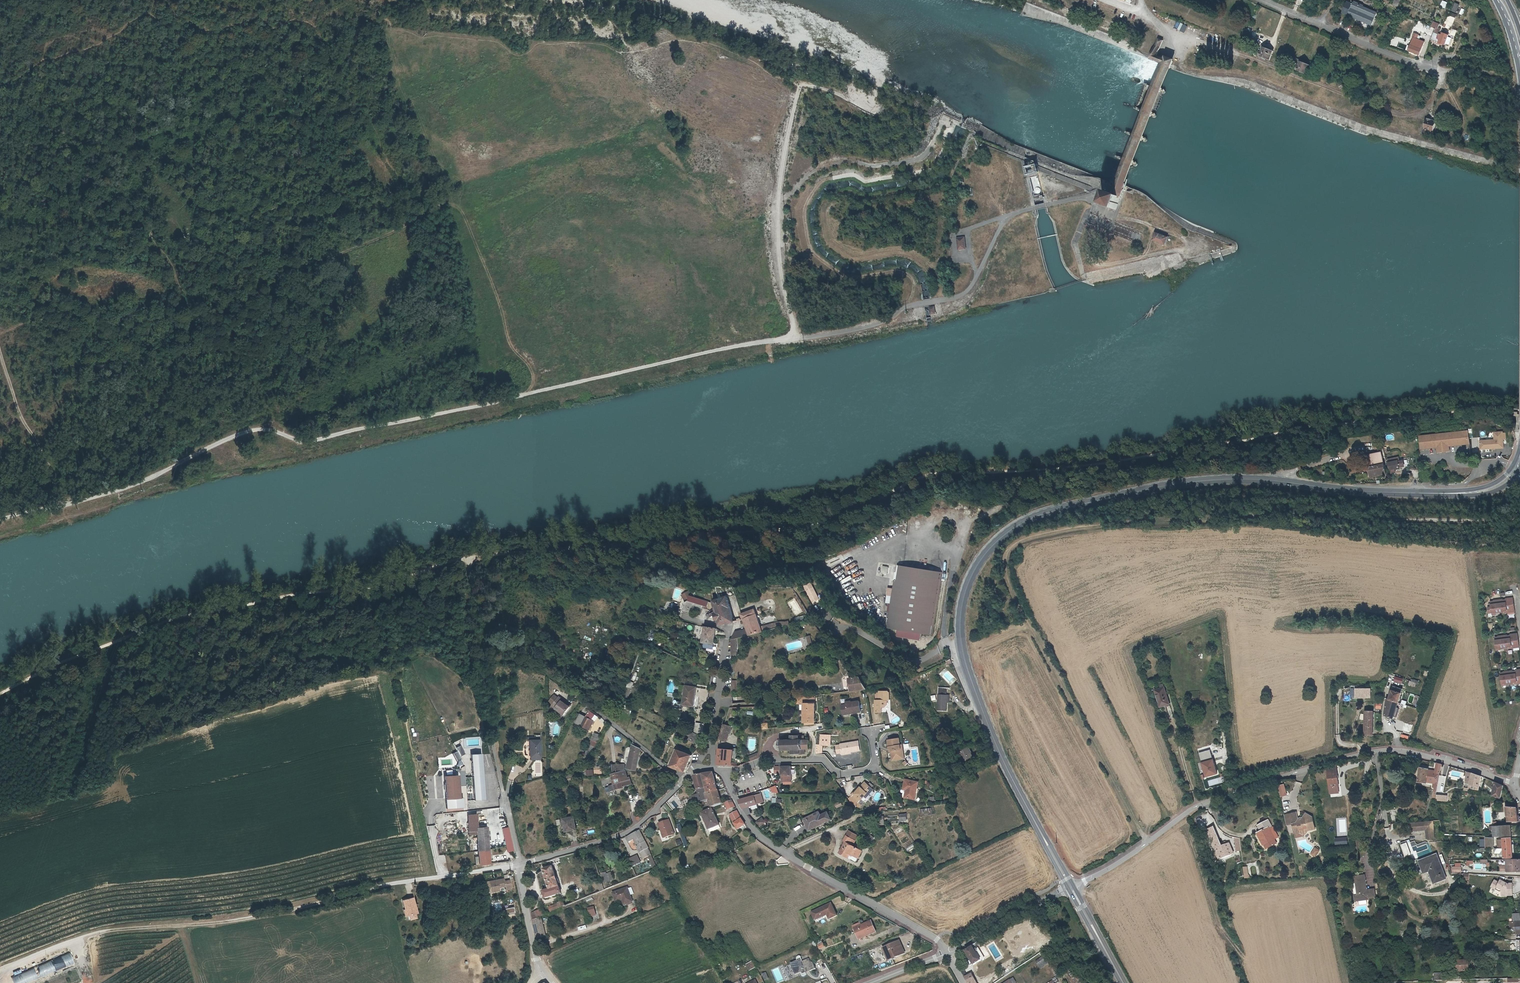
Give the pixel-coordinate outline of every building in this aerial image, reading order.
[(1343,12),(1372,24),(1378,10),(1355,1),(1355,0),(1351,0),(1350,1),(1347,0),(1343,12)] [(1391,8),(1396,10),(1399,0),(1394,0),(1391,8)] [(1446,23),(1446,26),(1449,27),(1450,25),(1452,26),(1455,17),(1448,14),(1445,23),(1446,23)] [(1434,27),(1431,38),(1445,44),(1446,42),(1448,35),(1449,33),(1444,31),(1445,29),(1443,28),(1441,32),(1439,31),(1441,28),(1438,27),(1439,23),(1433,20),(1431,25),(1434,27)] [(1173,30),(1180,31),(1181,23),(1175,22),(1173,30)] [(1414,37),(1425,41),(1425,40),(1418,37),(1420,33),(1415,31),(1414,34),(1415,36),(1414,37)] [(1118,203),(1120,198),(1126,184),(1171,68),(1174,59),(1160,53),(1165,39),(1160,36),(1151,58),(1163,63),(1162,65),(1116,183),(1112,192),(1109,191),(1106,201),(1105,203),(1117,207),(1118,203)] [(1414,37),(1409,49),(1420,53),(1425,41),(1414,37)] [(1258,48),(1257,53),(1270,58),(1273,49),(1262,44),(1260,49),(1258,48)] [(1295,64),(1294,67),(1307,73),(1311,64),(1300,60),(1298,64),(1295,64)] [(1427,115),(1423,133),(1429,134),(1430,130),(1434,131),(1436,120),(1432,119),(1432,117),(1427,115)] [(1032,184),(1034,194),(1041,193),(1037,175),(1029,176),(1030,181),(1031,181),(1032,184)] [(1155,240),(1167,244),(1170,237),(1158,233),(1155,240)] [(965,249),(964,237),(957,237),(958,250),(965,249)] [(1464,434),(1419,439),(1420,447),(1464,442),(1464,444),(1469,443),(1468,431),(1463,431),(1464,434)] [(1480,442),(1480,450),(1503,448),(1502,439),(1502,434),(1502,432),(1494,433),(1494,440),(1480,442)] [(1420,447),(1420,449),(1437,447),(1437,453),(1448,451),(1448,446),(1464,444),(1464,442),(1420,447)] [(1369,455),(1365,456),(1368,474),(1372,473),(1372,476),(1373,476),(1384,474),(1380,453),(1369,455)] [(1387,460),(1390,473),(1394,472),(1393,468),(1402,466),(1401,461),(1398,461),(1396,462),(1396,458),(1388,459),(1387,460)] [(880,573),(886,574),(888,567),(881,565),(880,573)] [(941,572),(897,565),(887,627),(898,629),(897,635),(921,639),(922,633),(931,634),(941,572)] [(816,585),(808,588),(815,604),(823,600),(816,585)] [(687,599),(690,606),(693,604),(695,600),(695,598),(694,595),(687,599)] [(1515,612),(1512,599),(1505,600),(1506,601),(1507,612),(1508,613),(1515,612)] [(712,606),(695,600),(693,604),(690,606),(687,615),(696,618),(699,610),(710,614),(712,606)] [(1500,614),(1498,601),(1495,602),(1495,603),(1494,603),(1490,603),(1491,609),(1488,609),(1489,615),(1492,614),(1496,614),(1500,614)] [(1507,612),(1506,601),(1502,601),(1500,602),(1500,601),(1498,601),(1500,614),(1504,613),(1504,612),(1507,612)] [(716,607),(712,606),(710,614),(714,615),(716,619),(715,620),(717,622),(718,621),(720,620),(720,623),(722,623),(722,628),(737,626),(733,602),(717,604),(716,607)] [(738,634),(736,643),(783,632),(782,627),(767,631),(764,632),(757,616),(744,619),(746,625),(747,625),(749,631),(738,634)] [(719,643),(719,632),(708,632),(708,640),(708,642),(719,643)] [(1519,647),(1517,634),(1510,635),(1510,636),(1511,646),(1511,648),(1519,647)] [(1511,646),(1510,636),(1507,636),(1505,636),(1505,635),(1502,636),(1504,648),(1508,648),(1508,647),(1511,646)] [(1504,648),(1502,636),(1500,636),(1500,637),(1498,637),(1495,637),(1496,648),(1500,648),(1500,649),(1504,648)] [(1510,684),(1508,672),(1505,672),(1505,673),(1503,674),(1500,674),(1502,685),(1505,684),(1506,685),(1510,684)] [(1517,682),(1515,672),(1512,672),(1510,672),(1508,672),(1510,684),(1514,684),(1513,683),(1517,682)] [(1161,678),(1153,680),(1157,698),(1166,696),(1161,678)] [(627,698),(633,683),(628,681),(622,697),(627,698)] [(862,681),(851,681),(852,691),(865,689),(866,688),(862,681)] [(1386,698),(1384,697),(1381,714),(1389,717),(1399,688),(1390,685),(1386,698)] [(698,690),(687,688),(683,706),(694,709),(698,690)] [(879,700),(876,700),(875,711),(881,712),(882,707),(885,707),(887,704),(887,700),(888,701),(889,699),(889,693),(888,692),(880,691),(879,700)] [(950,694),(941,693),(939,709),(949,710),(950,694)] [(553,707),(557,710),(562,704),(558,701),(553,707)] [(848,704),(843,705),(845,714),(850,713),(850,711),(854,710),(854,712),(862,711),(861,701),(853,702),(853,701),(848,702),(848,704)] [(557,710),(556,711),(561,715),(560,717),(566,722),(575,711),(570,708),(569,710),(565,707),(567,705),(563,702),(562,704),(557,710)] [(1365,734),(1366,735),(1373,735),(1374,712),(1366,712),(1366,729),(1365,734)] [(588,721),(583,718),(579,726),(593,732),(596,724),(597,725),(600,720),(591,713),(588,721)] [(1402,721),(1399,729),(1406,732),(1409,724),(1402,721)] [(700,725),(698,738),(704,741),(705,739),(707,726),(700,725)] [(724,736),(731,738),(734,730),(727,728),(724,736)] [(698,738),(692,735),(688,743),(701,748),(704,741),(698,738)] [(810,750),(810,741),(800,741),(800,737),(793,737),(793,741),(782,742),(782,751),(794,751),(794,754),(806,754),(806,750),(810,750)] [(898,738),(887,740),(889,749),(891,748),(892,751),(890,751),(891,758),(902,756),(901,749),(902,748),(901,744),(899,744),(898,738)] [(540,740),(527,741),(527,757),(528,757),(540,756),(540,740)] [(597,740),(590,754),(595,756),(596,755),(599,747),(602,742),(597,740)] [(838,743),(840,753),(849,752),(857,751),(855,741),(838,743)] [(637,746),(635,745),(629,766),(638,768),(642,752),(636,749),(637,746)] [(462,746),(457,748),(458,752),(453,753),(456,762),(462,759),(461,756),(465,754),(462,746)] [(969,746),(960,751),(966,763),(976,758),(969,746)] [(1209,750),(1199,753),(1206,778),(1216,775),(1209,750)] [(672,768),(673,769),(680,752),(678,751),(671,767),(672,768)] [(721,751),(720,765),(724,766),(739,766),(739,763),(734,763),(734,758),(739,759),(740,752),(721,751)] [(687,776),(694,759),(680,752),(673,769),(687,776)] [(474,800),(485,800),(481,753),(471,754),(474,800)] [(585,763),(589,766),(595,756),(590,754),(585,763)] [(1434,784),(1438,785),(1443,764),(1437,763),(1435,772),(1437,773),(1434,784)] [(612,769),(614,776),(624,770),(623,765),(612,769)] [(792,767),(777,767),(777,772),(783,772),(783,774),(784,774),(784,781),(792,782),(792,767)] [(1338,788),(1337,767),(1328,768),(1329,795),(1337,794),(1337,788),(1338,788)] [(1430,769),(1422,767),(1419,781),(1427,782),(1430,769)] [(1472,782),(1471,788),(1479,790),(1483,776),(1468,773),(1466,781),(1472,782)] [(458,775),(445,776),(446,798),(446,808),(464,807),(463,797),(459,797),(458,775)] [(616,789),(611,791),(613,796),(626,792),(625,791),(633,788),(630,781),(629,782),(626,775),(613,780),(616,789)] [(702,779),(709,797),(719,793),(713,777),(702,779)] [(692,802),(695,809),(708,804),(705,797),(709,797),(702,779),(693,781),(699,799),(692,802)] [(918,782),(904,779),(902,790),(905,791),(903,798),(914,800),(918,782)] [(867,793),(868,795),(873,789),(866,783),(861,789),(859,789),(857,791),(855,790),(851,796),(859,803),(864,796),(867,793)] [(1503,786),(1495,783),(1491,796),(1500,798),(1503,786)] [(743,799),(746,805),(752,814),(757,812),(754,806),(761,803),(761,801),(766,799),(763,791),(743,799)] [(705,797),(708,804),(708,805),(711,804),(714,811),(724,807),(719,793),(709,797),(705,797)] [(733,804),(727,806),(728,811),(731,813),(736,811),(733,804)] [(1516,808),(1507,809),(1508,822),(1517,822),(1516,808)] [(825,811),(817,815),(803,822),(807,830),(828,818),(825,811)] [(714,812),(704,817),(713,836),(718,833),(717,830),(721,828),(714,812)] [(801,820),(803,822),(817,815),(816,812),(801,820)] [(1299,812),(1292,814),(1294,824),(1295,824),(1297,831),(1302,830),(1302,833),(1305,835),(1309,834),(1311,831),(1318,830),(1316,818),(1309,813),(1306,817),(1304,820),(1302,820),(1301,820),(1299,812)] [(742,823),(739,815),(735,817),(739,826),(736,828),(739,833),(746,829),(742,823)] [(755,822),(759,827),(765,823),(761,817),(755,822)] [(789,820),(788,821),(790,826),(798,822),(796,817),(789,820)] [(1268,819),(1258,825),(1261,830),(1257,832),(1264,845),(1276,838),(1270,827),(1272,826),(1268,819)] [(576,820),(566,822),(569,835),(580,833),(576,820)] [(671,821),(661,824),(664,833),(666,833),(668,838),(676,835),(671,821)] [(1430,822),(1408,823),(1409,831),(1423,830),(1424,839),(1431,839),(1430,822)] [(1492,825),(1492,836),(1500,836),(1500,825),(1492,825)] [(1502,826),(1503,838),(1511,837),(1510,825),(1502,826)] [(476,829),(479,864),(489,863),(486,827),(476,828),(476,829)] [(511,845),(508,827),(502,828),(506,851),(512,850),(511,845)] [(1218,864),(1233,858),(1227,844),(1219,847),(1211,828),(1205,831),(1218,864)] [(680,831),(684,845),(688,845),(685,830),(680,831)] [(865,838),(870,842),(874,838),(870,834),(865,838)] [(641,835),(628,841),(630,845),(635,843),(644,863),(651,860),(648,852),(641,835)] [(854,842),(844,837),(841,844),(843,845),(838,856),(847,861),(850,857),(858,861),(861,853),(852,848),(854,842)] [(1511,837),(1503,838),(1503,839),(1503,846),(1501,846),(1501,850),(1504,850),(1504,858),(1512,857),(1511,837)] [(1367,870),(1373,870),(1373,865),(1372,865),(1373,853),(1362,853),(1362,863),(1367,863),(1367,870)] [(1429,871),(1435,883),(1447,878),(1438,853),(1419,860),(1424,873),(1429,871)] [(631,867),(640,863),(636,855),(627,859),(631,867)] [(1506,859),(1506,870),(1519,870),(1519,859),(1506,859)] [(1461,872),(1461,862),(1455,863),(1455,866),(1451,866),(1451,873),(1461,872)] [(565,897),(555,870),(547,873),(553,893),(547,895),(549,902),(565,897)] [(602,883),(612,881),(611,872),(600,874),(602,883)] [(1358,895),(1356,895),(1357,901),(1369,899),(1368,897),(1375,896),(1374,889),(1367,890),(1365,875),(1354,877),(1354,881),(1356,882),(1358,895)] [(499,877),(480,882),(482,892),(494,890),(493,887),(500,885),(499,880),(499,877)] [(1494,882),(1491,888),(1501,893),(1501,895),(1506,895),(1506,897),(1512,897),(1512,885),(1508,885),(1508,886),(1500,882),(1499,885),(1494,882)] [(631,891),(616,896),(619,905),(626,903),(628,908),(636,905),(631,891)] [(410,896),(400,899),(403,908),(404,915),(406,914),(412,913),(414,912),(410,896)] [(595,906),(588,908),(591,917),(598,915),(595,906)] [(833,922),(828,910),(810,918),(812,923),(821,920),(822,922),(824,921),(826,925),(833,922)] [(1519,912),(1512,913),(1512,922),(1519,921),(1519,912)] [(537,924),(548,919),(546,914),(536,917),(537,924)] [(810,918),(808,918),(812,926),(822,922),(821,920),(812,923),(810,918)] [(860,931),(853,934),(856,941),(864,938),(864,940),(874,935),(869,924),(859,929),(860,931)] [(145,937),(137,938),(139,946),(147,945),(145,937)] [(818,950),(824,947),(821,942),(815,945),(818,950)] [(897,945),(881,952),(883,956),(885,956),(888,962),(893,960),(893,961),(903,956),(897,945)] [(971,951),(965,954),(973,969),(979,964),(971,951)] [(10,977),(13,982),(27,982),(73,963),(69,953),(10,977)] [(1046,967),(1042,960),(1037,964),(1041,970),(1046,967)] [(796,964),(789,966),(793,977),(801,974),(801,975),(801,976),(801,977),(802,977),(803,977),(804,977),(805,976),(805,975),(814,972),(811,965),(808,966),(807,962),(799,965),(798,962),(798,961),(796,961),(796,962),(796,964)] [(1449,962),(1450,981),(1459,981),(1458,973),(1463,972),(1463,962),(1449,962)] [(981,963),(979,964),(973,969),(976,973),(984,967),(981,963)] [(967,982),(976,982),(969,972),(963,976),(967,982)]
